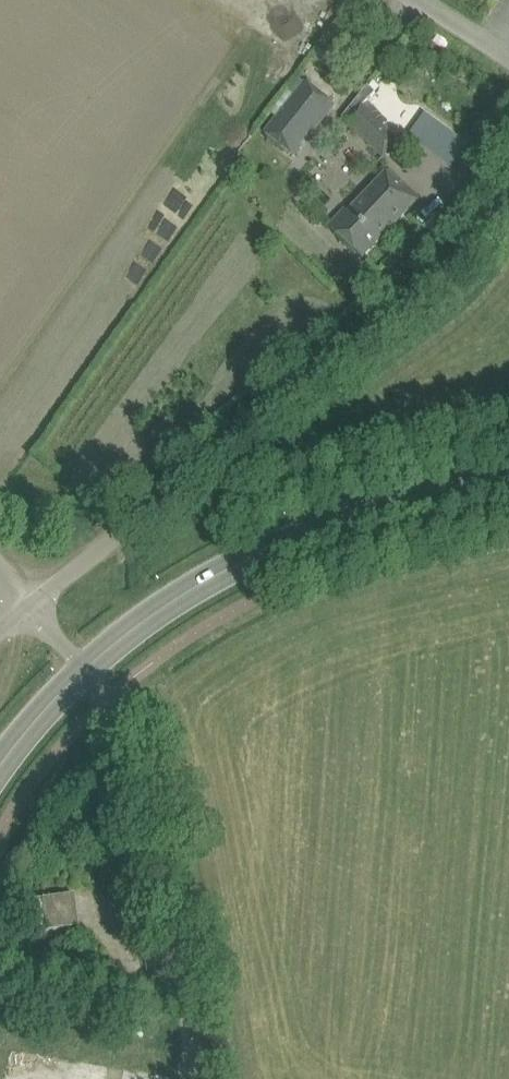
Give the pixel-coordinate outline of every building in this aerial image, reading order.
[(306,83),(268,131),(296,153),(334,105),(306,83)] [(367,100),(347,121),(385,157),(400,141),(383,125),(388,120),(367,100)] [(347,243),(363,258),(420,198),(404,183),(390,170),(333,229),(347,243)] [(32,900),(37,932),(79,926),(74,894),(32,900)]
